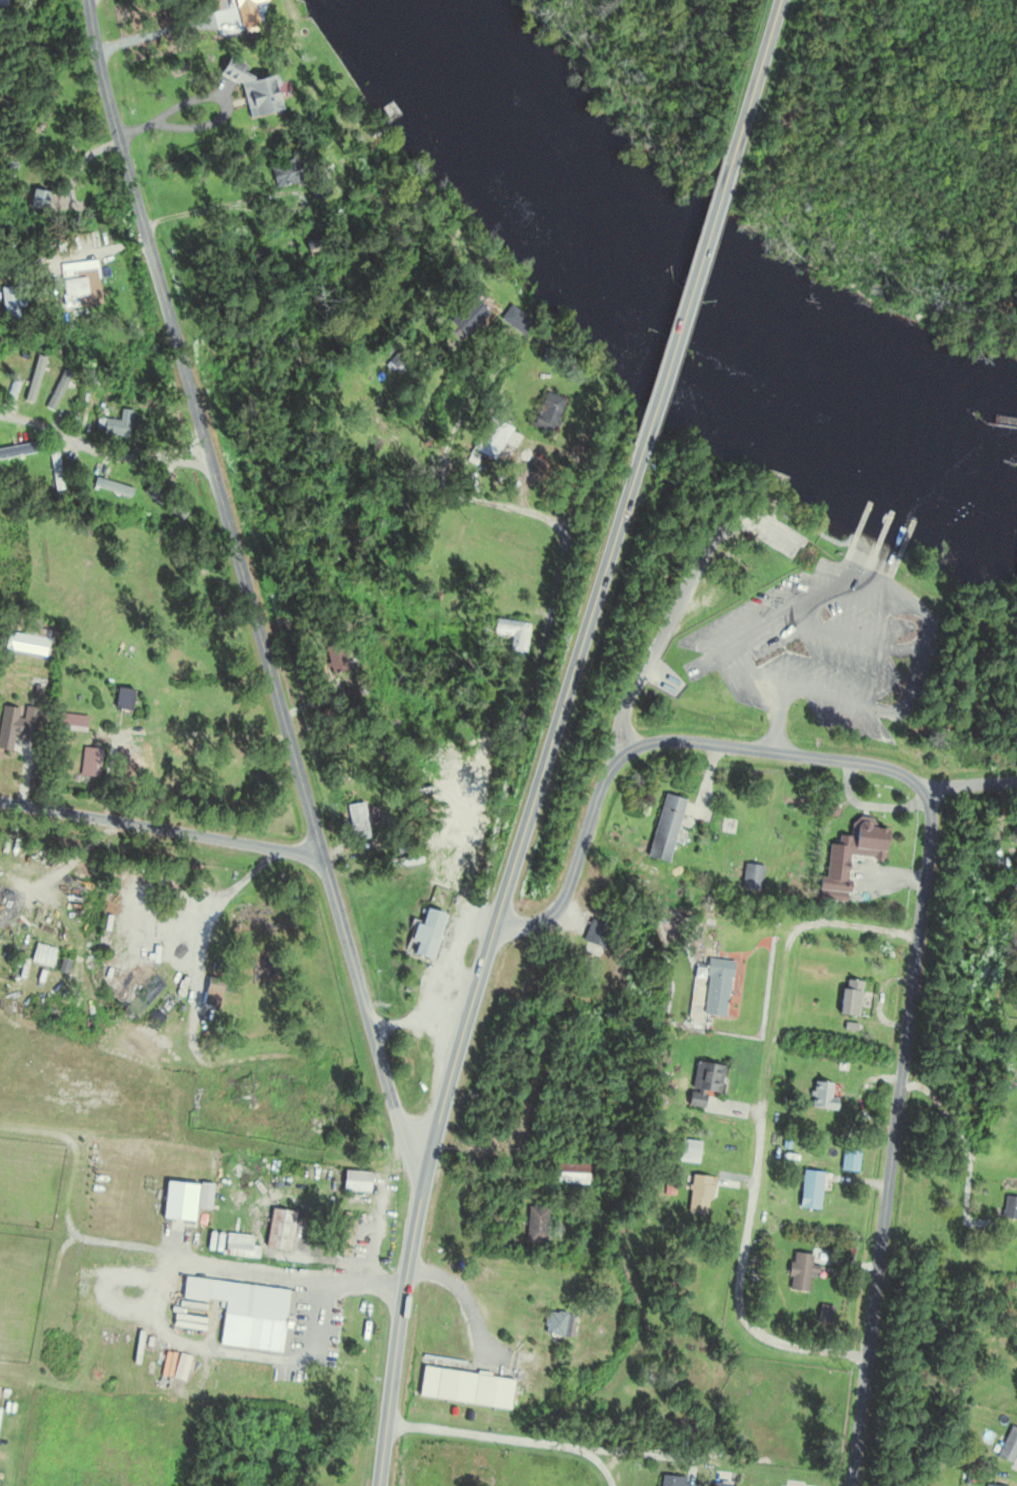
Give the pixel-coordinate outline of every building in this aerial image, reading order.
[(239,29),(257,25),(253,4),(263,2),(263,0),(232,0),(239,29)] [(320,156),(269,166),(273,191),(307,184),(309,199),(328,196),(320,156)] [(48,193),(30,190),(27,209),(45,212),(48,193)] [(15,287),(0,288),(0,317),(0,321),(17,320),(15,287)] [(445,323),(462,339),(486,315),(469,299),(445,323)] [(20,402),(31,405),(44,361),(33,357),(20,402)] [(44,407),(52,412),(71,376),(63,371),(44,407)] [(543,387),(566,396),(549,436),(526,427),(543,387)] [(487,417),(509,430),(491,462),(468,450),(487,417)] [(58,449),(49,449),(52,491),(61,490),(58,449)] [(132,489),(96,477),(93,486),(130,498),(132,489)] [(492,619),(528,624),(523,654),(506,652),(507,636),(490,634),(492,619)] [(26,654),(43,657),(47,631),(22,627),(21,635),(6,632),(3,650),(17,652),(12,677),(22,679),(26,654)] [(13,737),(31,741),(37,710),(21,707),(21,709),(2,706),(0,716),(0,750),(10,752),(13,737)] [(96,720),(65,715),(63,732),(93,737),(96,720)] [(683,799),(660,794),(645,859),(668,864),(683,799)] [(369,838),(361,803),(344,806),(352,841),(369,838)] [(882,860),(884,825),(849,823),(849,836),(836,836),(836,845),(823,844),(820,900),(846,901),(848,858),(882,860)] [(761,866),(741,865),(740,892),(760,892),(761,866)] [(422,908),(445,916),(432,960),(411,954),(416,943),(407,940),(412,920),(418,922),(422,908)] [(30,961),(48,966),(52,951),(34,946),(30,961)] [(700,1014),(724,1017),(731,962),(707,959),(700,1014)] [(218,1004),(218,977),(204,977),(204,1004),(218,1004)] [(859,981),(839,981),(838,1016),(858,1016),(859,981)] [(688,1091),(717,1098),(724,1068),(695,1061),(688,1091)] [(838,1084),(811,1081),(809,1108),(835,1110),(838,1084)] [(857,1171),(858,1152),(840,1151),(840,1170),(857,1171)] [(585,1164),(551,1164),(551,1184),(585,1185),(585,1164)] [(341,1192),(368,1192),(368,1171),(341,1171),(341,1192)] [(819,1210),(821,1172),(799,1171),(798,1209),(819,1210)] [(689,1175),(685,1213),(706,1216),(710,1186),(728,1188),(729,1174),(717,1173),(716,1178),(689,1175)] [(1004,1197),(1001,1219),(1016,1221),(1016,1198),(1004,1197)] [(546,1208),(525,1208),(525,1246),(546,1246),(546,1208)] [(287,1253),(294,1213),(269,1209),(263,1248),(287,1253)] [(349,1255),(354,1222),(339,1220),(334,1253),(349,1255)] [(222,1256),(257,1259),(257,1248),(250,1248),(251,1236),(224,1234),(222,1256)] [(816,1267),(810,1266),(811,1256),(791,1253),(786,1291),(805,1293),(808,1274),(815,1275),(816,1267)] [(522,1297),(523,1289),(499,1285),(498,1293),(522,1297)] [(257,1336),(258,1288),(244,1288),(242,1335),(257,1336)] [(320,1293),(287,1288),(284,1307),(294,1308),(294,1312),(317,1315),(320,1293)] [(570,1314),(545,1312),(543,1335),(569,1337),(570,1314)] [(512,1379),(421,1367),(417,1398),(508,1409),(512,1379)] [(1013,1466),(1016,1451),(1016,1430),(1004,1427),(995,1461),(1013,1466)] [(655,1477),(655,1485),(681,1485),(681,1477),(655,1477)]
